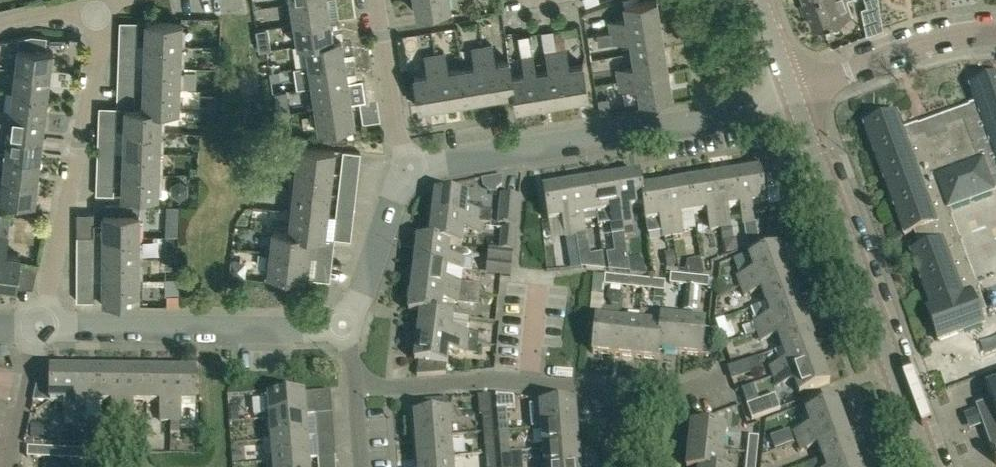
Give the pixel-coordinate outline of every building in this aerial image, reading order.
[(294,23),(330,18),(327,0),(304,0),(291,2),(294,23)] [(452,7),(451,0),(415,0),(417,13),(452,7)] [(611,31),(661,23),(657,0),(650,0),(624,4),(626,19),(609,21),(611,31)] [(813,27),(851,13),(846,0),(804,0),(813,27)] [(340,16),(341,26),(357,24),(356,14),(340,16)] [(341,26),(340,16),(330,18),(294,23),(297,45),(306,44),(333,39),(331,31),(341,29),(341,26)] [(181,44),(182,23),(147,21),(146,43),(181,44)] [(613,41),(630,39),(632,52),(664,47),(661,23),(611,31),(611,32),(597,34),(599,45),(614,42),(613,41)] [(517,45),(532,44),(532,29),(516,29),(517,45)] [(119,41),(136,42),(136,33),(119,32),(119,41)] [(19,37),(15,68),(51,72),(53,51),(45,50),(47,36),(32,34),(19,37)] [(306,44),(309,64),(345,59),(344,53),(350,52),(352,50),(351,46),(369,43),(367,34),(333,39),(306,44)] [(180,66),(181,44),(146,43),(145,65),(180,66)] [(482,46),(490,97),(513,93),(514,92),(511,76),(512,76),(509,60),(495,62),(492,44),(482,46)] [(461,68),(467,101),(490,97),(482,46),(472,48),(475,65),(461,68)] [(618,78),(668,70),(664,47),(632,52),(634,66),(617,68),(618,78)] [(556,50),(565,100),(588,96),(583,63),(569,66),(566,48),(556,50)] [(535,72),(541,104),(565,100),(556,50),(546,52),(549,70),(535,72)] [(434,54),(443,105),(467,101),(461,68),(448,70),(445,52),(434,54)] [(136,63),(136,54),(118,53),(118,62),(136,63)] [(443,105),(434,54),(425,56),(428,74),(414,76),(419,109),(443,105)] [(516,108),(541,104),(535,72),(532,54),(522,56),(525,74),(512,76),(511,76),(514,92),(513,93),(516,108)] [(370,55),(345,59),(309,64),(293,67),(297,88),(312,86),(348,80),(347,72),(356,71),(355,67),(372,65),(370,55)] [(144,86),(180,88),(180,66),(145,65),(144,86)] [(15,68),(13,89),(48,94),(51,72),(15,68)] [(639,99),(672,94),(668,70),(618,78),(620,89),(638,87),(639,99)] [(118,83),(135,84),(135,75),(118,74),(118,83)] [(348,80),(312,86),(315,107),(351,102),(350,92),(375,88),(374,76),(348,80)] [(970,85),(976,103),(902,130),(895,112),(863,124),(904,235),(915,230),(921,248),(910,252),(930,306),(926,308),(938,340),(983,323),(979,313),(986,310),(949,209),(993,193),(994,191),(995,190),(995,76),(970,85)] [(179,109),(180,88),(144,86),(143,107),(143,108),(162,109),(179,109)] [(207,94),(207,89),(187,88),(186,107),(219,107),(219,94),(207,94)] [(10,111),(46,115),(48,94),(13,89),(10,111)] [(116,108),(125,108),(130,108),(130,107),(130,98),(117,97),(116,108)] [(379,110),(377,98),(360,100),(362,113),(379,110)] [(319,129),(354,124),(351,102),(315,107),(319,129)] [(143,107),(130,107),(130,108),(125,108),(124,129),(161,130),(162,109),(143,108),(143,107)] [(10,111),(8,132),(43,136),(46,115),(10,111)] [(116,128),(117,119),(99,119),(99,128),(116,128)] [(160,152),(161,130),(124,129),(123,151),(160,152)] [(8,132),(5,154),(41,158),(43,136),(8,132)] [(98,149),(115,149),(116,140),(98,140),(98,149)] [(299,145),(296,166),(332,171),(334,149),(299,145)] [(360,161),(361,152),(343,150),(342,159),(360,161)] [(122,172),(159,174),(160,152),(123,151),(122,172)] [(5,154),(3,176),(38,180),(41,158),(5,154)] [(97,169),(114,170),(115,161),(97,160),(97,169)] [(329,192),(332,171),(296,166),(293,188),(329,192)] [(761,170),(737,174),(742,205),(741,206),(743,223),(754,222),(751,204),(766,201),(769,219),(789,215),(780,190),(765,193),(761,170)] [(158,196),(159,174),(122,172),(121,194),(158,196)] [(357,183),(358,174),(341,172),(340,181),(357,183)] [(615,178),(623,227),(633,226),(630,207),(644,205),(642,189),(639,174),(615,178)] [(713,178),(721,227),(731,226),(728,208),(741,206),(742,205),(737,174),(713,178)] [(36,201),(38,180),(3,176),(0,197),(36,201)] [(623,227),(615,178),(591,181),(598,220),(599,226),(610,224),(612,236),(624,234),(623,227)] [(689,181),(695,213),(707,211),(710,229),(721,227),(713,178),(689,181)] [(114,182),(96,181),(96,190),(113,191),(114,182)] [(598,220),(591,181),(568,185),(576,235),(586,233),(584,223),(598,220)] [(665,185),(673,235),(683,233),(680,215),(695,213),(689,181),(665,185)] [(576,235),(568,185),(543,189),(549,221),(563,219),(566,236),(576,235)] [(642,189),(644,205),(646,221),(661,219),(663,236),(673,235),(665,185),(642,189)] [(329,192),(293,188),(291,210),(327,214),(329,192)] [(355,203),(356,194),(339,192),(337,201),(355,203)] [(492,211),(467,208),(468,197),(435,193),(432,217),(482,223),(490,224),(492,211)] [(516,226),(520,196),(501,194),(497,224),(516,226)] [(103,203),(103,213),(103,223),(95,223),(95,214),(78,214),(77,235),(103,235),(139,236),(139,204),(103,203)] [(324,236),(324,235),(327,214),(291,210),(288,231),(309,233),(309,234),(318,235),(324,236)] [(352,224),(353,215),(336,213),(335,222),(352,224)] [(0,214),(0,234),(8,235),(10,215),(0,214)] [(481,233),(482,223),(432,217),(429,240),(450,243),(450,244),(462,245),(464,231),(481,233)] [(514,251),(516,229),(502,227),(499,249),(514,251)] [(270,251),(306,255),(309,234),(309,233),(288,231),(273,229),(270,251)] [(20,254),(6,253),(8,235),(0,234),(0,286),(16,288),(20,254)] [(139,257),(139,236),(103,235),(103,257),(139,257)] [(324,236),(318,235),(317,244),(334,246),(335,236),(324,235),(324,236)] [(448,257),(450,244),(450,243),(429,240),(417,238),(414,263),(447,267),(447,268),(472,271),(473,260),(448,257)] [(741,286),(789,269),(780,246),(749,257),(754,271),(738,277),(741,286)] [(77,256),(95,256),(95,247),(77,247),(77,256)] [(488,248),(487,260),(486,272),(511,275),(514,251),(488,248)] [(304,277),(306,255),(270,251),(268,273),(304,277)] [(331,267),(332,258),(315,256),(314,265),(331,267)] [(139,257),(103,257),(103,279),(139,279),(139,257)] [(445,281),(447,268),(447,267),(414,263),(411,287),(479,295),(480,285),(445,281)] [(77,277),(95,277),(95,268),(77,268),(77,277)] [(789,269),(741,286),(745,295),(762,289),(766,302),(797,291),(789,269)] [(686,285),(687,276),(671,274),(670,284),(686,285)] [(621,286),(621,277),(605,275),(604,285),(621,286)] [(687,276),(686,285),(708,288),(709,278),(687,276)] [(621,277),(621,286),(642,288),(643,279),(621,277)] [(139,301),(139,279),(103,279),(103,301),(139,301)] [(643,279),(642,288),(664,291),(665,281),(643,279)] [(408,312),(420,313),(420,312),(441,315),(441,314),(443,301),(478,305),(479,295),(411,287),(408,312)] [(77,289),(77,298),(95,298),(95,289),(77,289)] [(797,291),(766,302),(771,315),(754,322),(757,331),(805,314),(797,291)] [(420,312),(420,313),(417,336),(468,342),(469,332),(451,330),(453,315),(441,314),(441,315),(420,312)] [(805,314),(757,331),(761,341),(778,335),(783,348),(814,336),(805,314)] [(658,351),(679,354),(683,319),(661,316),(660,325),(658,351)] [(592,353),(614,355),(617,320),(595,318),(592,353)] [(705,321),(683,319),(679,354),(701,356),(705,321)] [(639,323),(617,320),(614,355),(635,357),(639,323)] [(657,359),(658,351),(660,325),(639,323),(635,357),(657,359)] [(466,352),(468,342),(417,336),(414,360),(418,360),(416,375),(446,373),(449,350),(466,352)] [(814,336),(783,348),(788,361),(770,367),(774,376),(822,359),(814,336)] [(800,393),(830,382),(822,359),(774,376),(777,386),(794,379),(800,393)] [(65,419),(75,419),(75,369),(51,369),(50,401),(65,401),(65,419)] [(99,369),(75,369),(75,419),(85,419),(85,401),(99,402),(99,369)] [(112,420),(123,420),(123,370),(99,369),(99,402),(112,402),(112,420)] [(147,370),(123,370),(123,420),(133,420),(133,402),(147,402),(147,370)] [(172,370),(147,370),(147,402),(161,402),(161,420),(171,420),(172,370)] [(196,370),(172,370),(171,420),(181,420),(181,402),(195,402),(196,370)] [(986,385),(991,399),(975,405),(992,450),(995,449),(995,381),(986,385)] [(306,415),(314,414),(332,413),(330,391),(268,396),(270,418),(306,415)] [(775,394),(747,404),(752,418),(780,408),(775,394)] [(798,441),(845,423),(837,401),(806,412),(811,425),(794,431),(798,441)] [(539,405),(541,427),(576,424),(574,402),(539,405)] [(497,408),(499,425),(508,424),(506,407),(497,408)] [(332,413),(314,414),(315,424),(332,422),(332,413)] [(415,437),(450,435),(448,413),(413,416),(415,437)] [(482,415),(483,431),(493,431),(491,414),(482,415)] [(308,437),(306,415),(270,418),(271,440),(308,437)] [(822,457),(854,446),(845,423),(798,441),(801,450),(818,444),(822,457)] [(543,449),(578,446),(576,424),(541,427),(543,449)] [(689,446),(724,449),(726,428),(691,424),(689,446)] [(499,430),(500,446),(510,445),(508,429),(499,430)] [(316,436),(317,445),(334,444),(333,434),(316,436)] [(450,435),(415,437),(417,459),(452,456),(450,435)] [(757,453),(759,436),(749,435),(747,452),(757,453)] [(484,436),(485,453),(495,452),(493,436),(484,436)] [(271,440),(273,461),(310,459),(308,437),(271,440)] [(244,458),(270,458),(270,442),(245,441),(244,458)] [(578,446),(543,449),(545,466),(580,466),(578,446)] [(724,449),(689,446),(687,466),(722,466),(724,449)] [(854,446),(822,457),(826,466),(862,466),(854,446)] [(27,456),(43,457),(44,447),(27,447),(27,456)] [(48,448),(47,457),(64,458),(65,448),(48,448)] [(69,449),(68,458),(85,459),(86,450),(69,449)] [(502,466),(512,466),(510,450),(501,451),(502,466)] [(317,457),(318,466),(336,465),(335,456),(317,457)] [(417,459),(418,466),(453,466),(452,456),(417,459)] [(747,456),(746,466),(756,466),(757,457),(747,456)] [(486,466),(496,466),(495,457),(486,458),(486,466)] [(310,459),(273,461),(274,466),(310,466),(310,459)]
